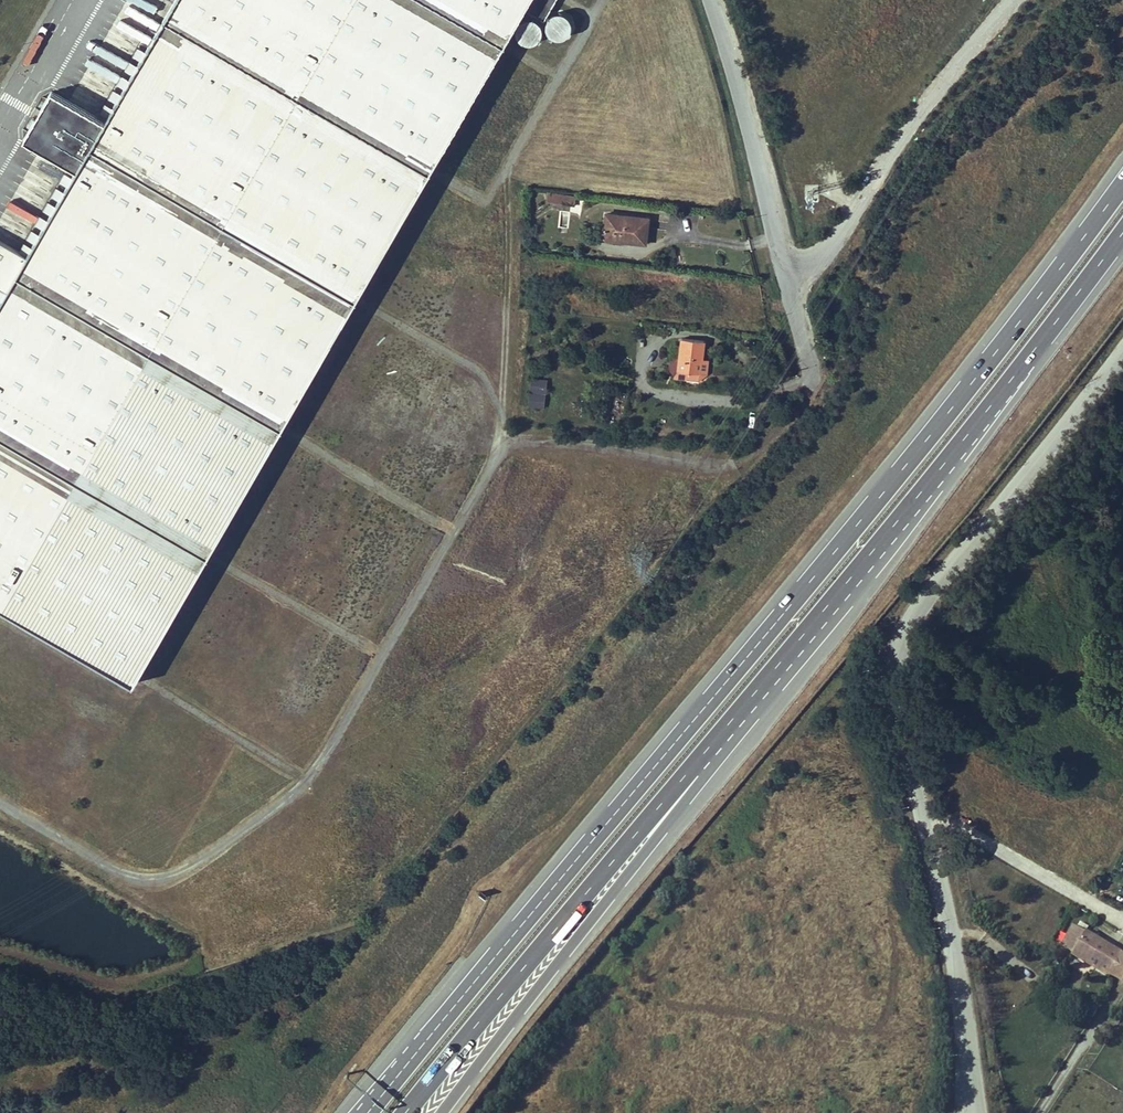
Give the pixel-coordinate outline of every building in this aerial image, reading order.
[(108,125),(78,179),(30,262),(8,299),(0,314),(0,608),(132,685),(525,0),(181,0),(108,125)] [(564,4),(545,14),(556,34),(575,23),(564,4)] [(539,36),(539,14),(518,14),(518,37),(539,36)] [(78,179),(108,125),(50,93),(21,143),(78,179)] [(645,243),(648,219),(605,213),(602,237),(645,243)] [(30,262),(0,245),(0,294),(8,299),(30,262)] [(701,358),(703,340),(681,337),(678,370),(700,373),(701,358)] [(707,373),(709,359),(701,358),(700,373),(678,370),(672,377),(697,381),(707,373)] [(530,377),(528,406),(545,407),(547,377),(530,377)] [(1121,957),(1121,956),(1085,934),(1084,932),(1073,925),(1061,945),(1073,953),(1072,953),(1109,976),(1121,957)] [(1122,955),(1121,956),(1121,957),(1109,976),(1117,980),(1122,984),(1122,956),(1122,955)]
